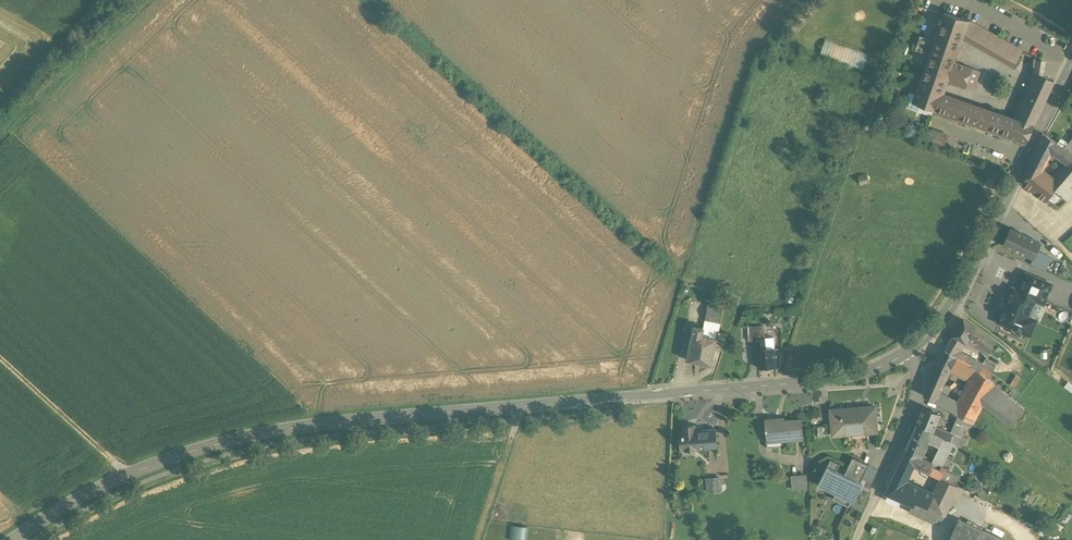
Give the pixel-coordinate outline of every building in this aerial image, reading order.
[(944,12),(913,103),(936,111),(942,94),(947,81),(953,62),(961,38),(967,20),(944,12)] [(1022,52),(967,20),(961,38),(1012,68),(1022,52)] [(826,42),(822,57),(865,67),(868,53),(826,42)] [(979,71),(953,62),(947,81),(973,90),(979,71)] [(1039,73),(1017,120),(1033,126),(1054,81),(1039,73)] [(976,106),(942,94),(936,111),(970,123),(976,106)] [(1017,120),(976,106),(970,123),(1025,142),(1033,126),(1017,120)] [(947,135),(932,130),(927,143),(942,148),(947,135)] [(1046,136),(1028,170),(1030,172),(1037,178),(1040,170),(1050,152),(1067,164),(1071,167),(1071,154),(1064,149),(1064,148),(1057,144),(1046,136)] [(1068,144),(1061,139),(1057,144),(1064,148),(1068,144)] [(1067,164),(1054,180),(1049,187),(1053,191),(1059,196),(1067,202),(1071,196),(1071,167),(1067,164)] [(1054,180),(1040,170),(1037,178),(1030,172),(1023,184),(1045,201),(1047,198),(1053,191),(1049,187),(1054,180)] [(1059,196),(1053,191),(1047,198),(1054,203),(1059,196)] [(1028,237),(1011,229),(1003,246),(1021,254),(1028,237)] [(1040,243),(1028,237),(1021,254),(1033,259),(1037,251),(1040,243)] [(1051,258),(1037,251),(1033,259),(1035,260),(1033,265),(1041,269),(1042,266),(1046,268),(1051,258)] [(1051,285),(1026,274),(1018,291),(1035,298),(1034,299),(1043,303),(1051,285)] [(1018,291),(1012,289),(998,322),(1012,328),(1013,332),(1017,334),(1021,332),(1029,335),(1035,321),(1027,317),(1034,299),(1035,298),(1018,291)] [(721,312),(711,310),(709,322),(718,324),(721,312)] [(975,329),(964,321),(963,321),(951,341),(960,347),(965,343),(969,338),(975,329)] [(707,329),(717,331),(718,324),(709,322),(707,329)] [(707,329),(694,327),(687,360),(710,365),(713,349),(715,340),(717,331),(707,329)] [(764,327),(747,328),(748,342),(756,342),(756,341),(765,340),(764,327)] [(995,343),(975,329),(969,338),(989,353),(995,343)] [(728,334),(717,331),(715,340),(713,349),(722,352),(728,334)] [(773,339),(765,340),(765,349),(774,349),(773,339)] [(774,349),(765,349),(765,340),(756,341),(756,342),(758,369),(775,368),(774,349)] [(951,341),(945,350),(954,356),(957,351),(960,347),(951,341)] [(954,356),(945,350),(942,356),(956,364),(959,359),(954,356)] [(982,364),(957,351),(954,356),(959,359),(975,369),(979,372),(983,364),(982,364)] [(956,364),(942,356),(938,363),(926,390),(937,394),(948,368),(952,370),(956,364)] [(975,369),(959,359),(956,364),(952,370),(970,379),(975,369)] [(985,360),(982,364),(983,364),(979,372),(988,379),(991,372),(995,366),(985,360)] [(979,372),(975,369),(970,379),(958,403),(953,412),(958,415),(968,421),(972,424),(982,406),(994,384),(988,379),(979,372)] [(999,378),(991,372),(988,379),(994,384),(995,385),(999,378)] [(1021,381),(1014,376),(1006,385),(1013,391),(1021,381)] [(995,385),(994,384),(982,406),(1009,427),(1024,408),(995,385)] [(937,394),(926,390),(924,396),(934,401),(937,394)] [(958,403),(944,396),(944,397),(937,394),(934,401),(953,412),(958,403)] [(875,407),(830,410),(832,436),(849,435),(849,433),(865,432),(866,433),(877,433),(875,407)] [(940,415),(923,408),(916,424),(933,431),(935,427),(940,415)] [(968,421),(958,415),(953,427),(964,431),(968,421)] [(781,416),(765,417),(766,442),(803,440),(801,416),(781,417),(781,416)] [(933,431),(916,424),(908,443),(924,450),(928,440),(940,447),(944,438),(933,432),(933,431)] [(715,429),(695,430),(694,425),(682,426),(683,435),(681,435),(681,438),(679,438),(680,447),(694,446),(695,449),(716,448),(715,429)] [(950,433),(935,427),(933,431),(933,432),(944,438),(950,442),(953,435),(950,433)] [(964,431),(953,427),(950,433),(953,435),(961,438),(964,431)] [(961,438),(953,435),(950,442),(953,443),(960,447),(963,439),(961,438)] [(940,447),(932,462),(933,462),(931,466),(939,470),(941,467),(953,443),(950,442),(944,438),(940,447)] [(924,450),(908,443),(906,450),(921,457),(924,450)] [(921,457),(906,450),(895,473),(907,478),(913,465),(928,472),(931,466),(933,462),(932,462),(921,457)] [(844,476),(860,483),(869,466),(852,458),(844,476)] [(839,465),(830,460),(818,486),(843,498),(840,504),(848,507),(851,502),(853,503),(862,484),(860,483),(844,476),(836,472),(839,465)] [(939,470),(931,466),(928,472),(941,479),(943,474),(945,471),(946,470),(941,467),(939,470)] [(959,478),(945,471),(943,474),(941,479),(955,485),(959,478)] [(907,478),(895,473),(885,493),(897,498),(905,482),(907,478)] [(806,476),(791,478),(792,490),(807,489),(806,476)] [(722,477),(706,478),(707,493),(723,492),(722,477)] [(955,485),(941,479),(935,491),(952,499),(958,487),(955,485)] [(982,487),(979,480),(972,483),(975,490),(982,487)] [(932,494),(905,482),(897,498),(912,505),(913,505),(915,502),(937,512),(944,515),(952,499),(935,491),(934,492),(932,494)] [(913,505),(912,505),(909,512),(932,522),(937,512),(915,502),(913,505)] [(958,519),(948,539),(1004,539),(958,519)] [(527,526),(508,525),(508,539),(526,539),(527,539),(527,526)]
